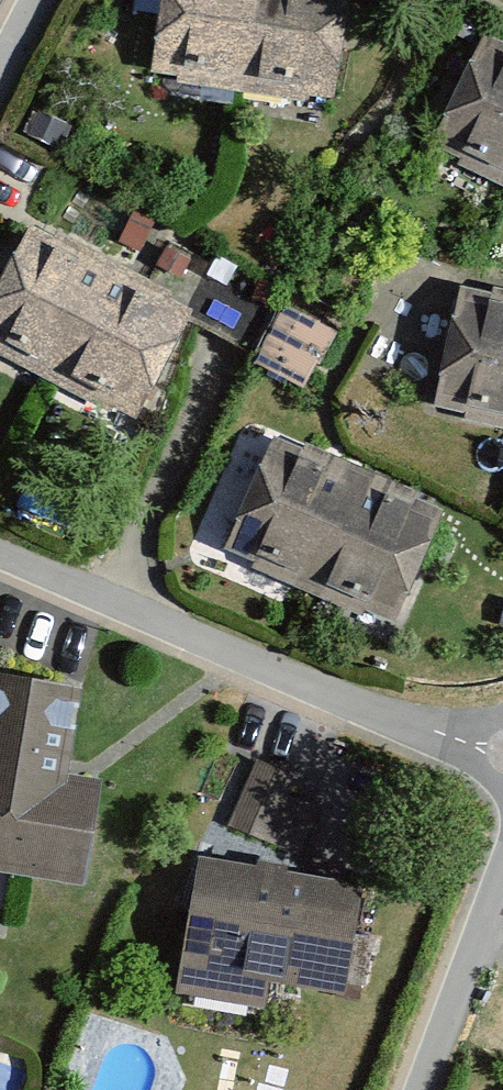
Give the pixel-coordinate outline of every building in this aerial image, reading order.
[(142,82),(328,99),(337,0),(150,0),(142,82)] [(480,42),(424,152),(502,192),(502,54),(480,42)] [(141,187),(119,222),(147,240),(170,205),(141,187)] [(23,230),(0,276),(0,356),(134,424),(189,315),(23,230)] [(229,256),(176,230),(161,262),(213,287),(229,256)] [(305,287),(275,347),(334,377),(364,317),(305,287)] [(451,296),(424,416),(502,433),(502,307),(451,296)] [(439,520),(269,443),(218,555),(388,632),(439,520)] [(76,894),(92,787),(61,783),(74,698),(0,687),(0,883),(76,894)] [(253,776),(227,840),(270,858),(296,794),(253,776)] [(366,907),(192,879),(171,1009),(258,1023),(260,1010),(346,1024),(366,907)]
